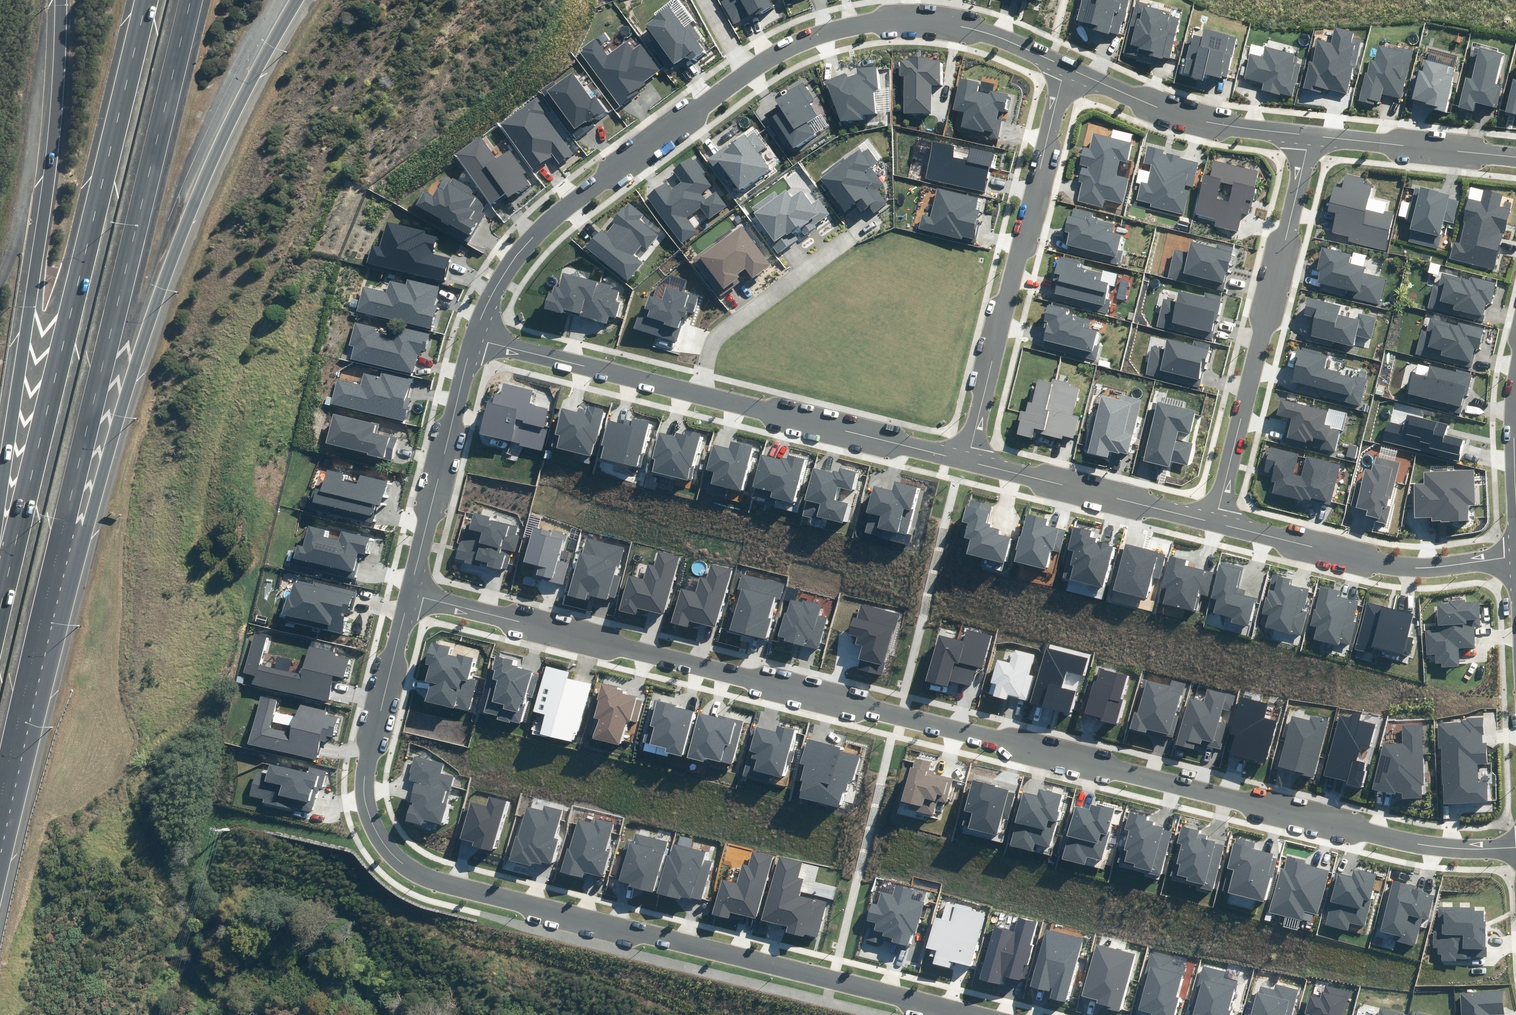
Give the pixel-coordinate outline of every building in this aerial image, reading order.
[(733,24),(754,12),(756,15),(772,7),(768,0),(720,0),(733,24)] [(1118,34),(1121,21),(1124,21),(1130,0),(1082,0),(1077,20),(1088,23),(1087,28),(1110,34),(1110,32),(1118,34)] [(1162,57),(1169,58),(1179,18),(1163,14),(1163,11),(1148,8),(1149,5),(1136,2),(1123,53),(1137,57),(1139,48),(1148,51),(1147,55),(1162,59),(1162,57)] [(653,19),(645,25),(673,64),(687,55),(690,60),(704,50),(697,41),(701,38),(690,24),(685,28),(669,5),(652,17),(653,19)] [(1221,76),(1226,77),(1237,37),(1205,28),(1202,38),(1193,36),(1193,38),(1188,36),(1183,58),(1187,59),(1183,73),(1191,75),(1190,77),(1203,80),(1204,74),(1220,78),(1221,76)] [(1323,87),(1347,93),(1361,40),(1352,38),(1353,33),(1336,28),(1332,44),(1319,40),(1313,63),(1310,62),(1303,88),(1321,93),(1323,87)] [(607,56),(594,39),(582,48),(583,50),(580,52),(620,107),(640,92),(638,89),(646,84),(644,82),(660,70),(641,44),(632,50),(627,42),(607,56)] [(1358,101),(1373,105),(1375,100),(1380,101),(1382,94),(1400,98),(1413,50),(1394,45),(1393,50),(1379,46),(1375,60),(1371,59),(1367,72),(1366,71),(1358,101)] [(1280,93),(1292,96),(1300,64),(1296,63),(1298,55),(1265,47),(1262,57),(1250,54),(1244,78),(1263,83),(1262,91),(1280,95),(1280,93)] [(1476,102),(1497,107),(1502,86),(1495,84),(1502,54),(1475,47),(1467,77),(1465,77),(1458,107),(1474,111),(1476,102)] [(904,113),(931,113),(931,86),(940,86),(940,61),(928,61),(928,57),(909,57),(909,60),(900,60),(900,76),(903,76),(904,113)] [(1432,109),(1445,112),(1454,76),(1446,74),(1448,66),(1425,60),(1422,71),(1419,70),(1411,99),(1433,105),(1432,109)] [(824,82),(840,121),(861,119),(861,116),(877,114),(874,89),(879,89),(876,66),(858,68),(858,74),(847,78),(845,73),(824,82)] [(553,79),(539,89),(574,139),(595,124),(591,119),(593,117),(595,119),(605,111),(595,96),(591,99),(573,73),(557,84),(553,79)] [(959,131),(998,139),(1007,94),(990,90),(990,94),(977,91),(979,83),(960,79),(954,110),(963,111),(959,131)] [(1513,80),(1505,112),(1515,115),(1515,81),(1513,80)] [(793,148),(814,135),(806,122),(817,115),(810,103),(814,100),(802,82),(785,92),(787,94),(776,100),(782,110),(767,119),(786,149),(792,146),(793,148)] [(549,113),(538,97),(502,123),(534,169),(551,157),(550,155),(551,154),(559,164),(573,154),(545,115),(549,113)] [(739,191),(769,168),(757,152),(765,146),(753,131),(746,137),(744,135),(728,148),(726,145),(708,159),(725,181),(729,178),(739,191)] [(1078,201),(1103,207),(1104,200),(1122,204),(1129,177),(1117,175),(1120,160),(1127,162),(1131,143),(1094,134),(1090,148),(1084,146),(1080,164),(1089,166),(1088,170),(1080,168),(1077,181),(1082,182),(1078,201)] [(496,158),(481,136),(455,153),(489,204),(504,194),(508,199),(529,184),(522,174),(525,171),(510,149),(496,158)] [(932,142),(924,179),(985,191),(993,153),(968,148),(966,159),(953,157),(955,147),(932,142)] [(1150,207),(1184,214),(1190,187),(1193,188),(1199,163),(1180,158),(1180,156),(1166,153),(1166,155),(1161,154),(1162,150),(1147,146),(1143,164),(1152,166),(1148,183),(1141,182),(1136,200),(1151,203),(1150,207)] [(817,177),(845,215),(856,207),(860,212),(868,207),(874,215),(889,204),(878,189),(883,185),(871,169),(880,162),(870,147),(862,153),(859,150),(845,160),(843,158),(817,177)] [(709,219),(728,206),(716,191),(706,199),(702,193),(712,186),(703,174),(706,172),(696,159),(694,160),(691,157),(674,170),(682,181),(671,190),(666,184),(648,198),(681,243),(697,232),(687,218),(701,208),(709,219)] [(1210,176),(1204,174),(1195,214),(1216,219),(1214,226),(1237,231),(1241,213),(1247,214),(1250,201),(1252,202),(1259,171),(1214,160),(1210,176)] [(1348,241),(1385,250),(1394,213),(1386,211),(1385,215),(1366,210),(1373,186),(1363,183),(1364,178),(1346,174),(1343,188),(1334,186),(1327,211),(1337,214),(1332,232),(1349,236),(1348,241)] [(474,190),(453,178),(452,180),(445,176),(434,196),(424,191),(416,204),(443,220),(440,226),(469,242),(485,213),(481,211),(486,202),(472,194),(474,190)] [(922,215),(919,228),(962,239),(962,236),(974,239),(979,218),(978,218),(980,210),(976,209),(979,197),(937,187),(930,216),(922,215)] [(1409,242),(1437,248),(1443,220),(1454,222),(1459,200),(1449,198),(1449,195),(1415,187),(1407,220),(1413,221),(1409,242)] [(764,234),(777,253),(797,240),(793,234),(800,229),(805,235),(816,228),(814,225),(830,214),(820,198),(811,204),(801,190),(791,197),(786,191),(778,197),(774,191),(751,207),(768,231),(764,234)] [(1450,259),(1494,269),(1502,231),(1505,232),(1511,209),(1500,206),(1502,194),(1484,190),(1481,200),(1467,197),(1462,221),(1465,221),(1460,243),(1453,242),(1450,259)] [(586,248),(627,281),(642,262),(633,255),(641,245),(647,250),(658,235),(639,220),(644,214),(630,203),(625,208),(623,207),(612,221),(615,223),(607,233),(602,229),(586,248)] [(1093,212),(1073,208),(1071,217),(1068,216),(1065,232),(1069,233),(1066,246),(1069,247),(1067,254),(1120,265),(1123,250),(1118,249),(1120,235),(1113,234),(1115,223),(1091,218),(1093,212)] [(444,282),(450,258),(434,254),(438,236),(424,233),(425,231),(386,221),(379,247),(371,245),(367,263),(444,282)] [(692,258),(720,297),(742,280),(737,274),(745,269),(752,279),(770,265),(741,226),(715,245),(714,242),(692,258)] [(1167,279),(1224,291),(1233,247),(1218,244),(1217,248),(1191,242),(1189,252),(1174,249),(1167,279)] [(1351,297),(1380,304),(1386,278),(1364,273),(1366,267),(1349,264),(1351,254),(1322,248),(1317,270),(1320,271),(1317,282),(1321,283),(1319,291),(1344,297),(1345,290),(1352,291),(1351,297)] [(1054,300),(1108,314),(1111,300),(1105,299),(1109,284),(1101,282),(1103,273),(1081,268),(1083,263),(1059,257),(1055,274),(1060,275),(1054,300)] [(544,308),(607,324),(609,316),(616,317),(620,302),(616,301),(618,290),(610,288),(612,284),(562,272),(558,287),(553,286),(551,293),(548,292),(544,308)] [(1428,308),(1482,321),(1487,303),(1491,304),(1496,282),(1471,276),(1470,280),(1441,273),(1438,286),(1433,284),(1428,308)] [(357,311),(432,328),(437,306),(435,305),(439,286),(407,279),(406,284),(390,280),(387,293),(363,287),(357,311)] [(634,329),(677,342),(686,312),(693,314),(699,297),(666,286),(661,300),(649,296),(645,306),(642,305),(634,329)] [(1157,327),(1212,340),(1222,296),(1205,292),(1204,297),(1179,291),(1176,302),(1163,299),(1157,327)] [(1355,335),(1371,339),(1376,318),(1358,314),(1357,319),(1338,314),(1340,306),(1308,298),(1303,315),(1311,317),(1305,340),(1331,346),(1332,342),(1351,347),(1355,335)] [(1042,347),(1096,361),(1100,346),(1094,344),(1097,332),(1089,330),(1091,319),(1068,313),(1069,309),(1048,304),(1044,321),(1048,322),(1042,347)] [(1416,354),(1469,368),(1474,348),(1478,349),(1483,329),(1459,323),(1458,325),(1430,318),(1427,331),(1422,329),(1416,354)] [(351,359),(413,374),(417,356),(419,356),(421,350),(424,351),(428,334),(395,325),(392,337),(375,333),(376,328),(354,322),(349,346),(354,347),(351,359)] [(1153,346),(1146,374),(1201,387),(1212,345),(1193,340),(1192,345),(1168,339),(1165,349),(1153,346)] [(1320,395),(1361,405),(1367,378),(1354,375),(1353,378),(1340,375),(1341,372),(1324,368),(1327,357),(1321,356),(1322,352),(1302,347),(1301,350),(1296,349),(1293,365),(1295,366),(1292,381),(1297,383),(1295,392),(1319,398),(1320,395)] [(1407,400),(1461,412),(1464,397),(1467,398),(1472,372),(1456,369),(1456,372),(1429,366),(1427,376),(1412,373),(1407,400)] [(332,404),(405,423),(411,398),(406,397),(411,379),(381,371),(380,376),(364,372),(361,384),(338,379),(332,404)] [(1063,435),(1074,438),(1079,417),(1072,415),(1079,388),(1070,386),(1070,383),(1053,379),(1052,383),(1037,380),(1032,403),(1028,402),(1025,413),(1020,412),(1018,420),(1020,420),(1017,435),(1031,439),(1034,428),(1040,430),(1039,433),(1062,438),(1063,435)] [(520,445),(543,451),(550,427),(544,426),(548,409),(530,404),(533,391),(503,383),(500,395),(494,393),(492,403),(488,402),(480,433),(520,444),(520,445)] [(1119,452),(1128,454),(1141,400),(1120,395),(1119,400),(1101,395),(1088,454),(1106,458),(1107,452),(1119,454),(1119,452)] [(1310,446),(1335,452),(1340,429),(1324,425),(1327,411),(1280,400),(1276,414),(1291,418),(1287,437),(1292,438),(1290,445),(1306,448),(1307,440),(1311,441),(1310,446)] [(1171,461),(1188,465),(1193,444),(1175,439),(1177,431),(1190,434),(1196,410),(1158,401),(1157,404),(1152,403),(1139,456),(1145,457),(1144,462),(1169,468),(1171,461)] [(557,447),(592,456),(604,409),(587,405),(586,410),(578,408),(577,412),(561,408),(554,434),(560,436),(557,447)] [(367,455),(393,461),(398,439),(376,433),(379,424),(334,413),(326,443),(367,453),(367,455)] [(1383,442),(1459,461),(1464,440),(1445,436),(1448,425),(1407,415),(1404,426),(1388,422),(1383,442)] [(601,459),(641,468),(652,423),(631,419),(631,422),(625,420),(624,425),(607,421),(601,446),(604,447),(601,459)] [(652,470),(691,481),(695,466),(692,465),(700,436),(684,432),(683,435),(676,433),(675,437),(658,433),(651,459),(654,459),(652,470)] [(711,484),(741,491),(752,446),(730,441),(728,447),(713,443),(707,470),(714,472),(711,484)] [(1303,498),(1330,505),(1341,464),(1306,455),(1301,476),(1294,475),(1299,453),(1270,446),(1264,471),(1273,473),(1268,493),(1302,501),(1303,498)] [(770,497),(793,503),(804,459),(789,455),(788,459),(781,457),(780,459),(760,454),(751,487),(771,492),(770,497)] [(1366,519),(1386,523),(1390,506),(1387,505),(1388,499),(1391,500),(1400,462),(1374,456),(1371,470),(1365,468),(1362,483),(1357,482),(1351,506),(1369,510),(1366,519)] [(823,518),(843,523),(847,504),(835,500),(838,487),(852,491),(856,472),(839,467),(838,472),(833,470),(832,472),(815,468),(803,516),(822,521),(823,518)] [(309,508),(372,524),(375,511),(371,510),(372,504),(381,507),(387,482),(359,476),(357,484),(342,480),(344,474),(326,469),(321,489),(315,488),(309,508)] [(1442,522),(1468,521),(1468,505),(1475,504),(1474,470),(1424,472),(1424,484),(1413,484),(1415,517),(1432,517),(1432,520),(1441,520),(1442,522)] [(865,532),(909,544),(911,535),(908,534),(914,509),(911,509),(917,487),(895,481),(893,491),(874,486),(867,513),(870,514),(865,532)] [(966,554),(1004,563),(1011,539),(998,535),(999,530),(990,528),(991,524),(986,523),(988,513),(990,514),(992,505),(971,500),(969,506),(966,505),(962,522),(968,523),(965,538),(970,539),(966,554)] [(502,568),(506,569),(511,551),(515,552),(519,536),(516,535),(518,528),(489,520),(490,518),(474,513),(470,530),(464,529),(456,558),(465,561),(465,562),(480,566),(481,562),(488,564),(487,567),(501,571),(502,568)] [(1014,561),(1045,569),(1050,549),(1061,552),(1067,531),(1046,526),(1047,519),(1026,514),(1014,561)] [(292,563),(353,580),(360,555),(366,557),(371,539),(342,531),(339,541),(323,536),(325,530),(309,525),(304,546),(297,544),(292,563)] [(1062,577),(1103,587),(1113,547),(1109,546),(1109,544),(1098,541),(1098,543),(1095,542),(1096,538),(1089,536),(1090,531),(1075,527),(1062,577)] [(533,578),(563,585),(568,564),(558,562),(563,541),(566,541),(567,536),(562,535),(563,532),(553,530),(553,533),(532,528),(524,563),(536,565),(533,578)] [(568,595),(585,600),(586,594),(607,600),(608,597),(614,599),(620,576),(613,574),(615,567),(620,568),(625,549),(587,538),(583,554),(579,552),(568,595)] [(1113,589),(1146,598),(1152,577),(1160,579),(1166,554),(1125,543),(1113,589)] [(638,608),(664,615),(679,557),(658,551),(654,566),(648,565),(644,579),(628,575),(618,610),(636,615),(638,608)] [(1162,603),(1194,611),(1198,594),(1208,597),(1213,572),(1184,565),(1186,559),(1170,556),(1162,587),(1166,588),(1162,603)] [(1231,622),(1248,626),(1255,597),(1244,595),(1245,590),(1238,588),(1243,567),(1220,561),(1211,598),(1216,599),(1213,613),(1232,618),(1231,622)] [(690,620),(716,627),(731,569),(711,564),(707,578),(700,576),(695,592),(681,588),(672,623),(688,627),(690,620)] [(726,629),(766,640),(772,619),(769,618),(775,597),(780,599),(784,584),(743,573),(739,589),(742,590),(736,614),(730,612),(726,629)] [(1265,627),(1302,637),(1308,613),(1304,612),(1310,589),(1292,585),(1294,579),(1272,574),(1262,614),(1268,616),(1265,627)] [(285,620),(342,634),(346,617),(342,616),(343,613),(350,615),(355,592),(315,582),(314,585),(296,580),(295,583),(293,583),(289,598),(286,597),(282,615),(286,616),(285,620)] [(1340,642),(1350,645),(1356,622),(1353,621),(1358,602),(1339,597),(1340,591),(1320,586),(1315,609),(1313,609),(1308,625),(1316,627),(1313,639),(1339,645),(1340,642)] [(777,639),(818,650),(827,616),(820,615),(823,604),(804,599),(803,602),(791,599),(787,614),(784,613),(777,639)] [(1442,667),(1459,666),(1458,649),(1475,648),(1474,627),(1480,627),(1479,602),(1465,602),(1465,600),(1448,601),(1448,603),(1436,604),(1438,631),(1425,632),(1426,655),(1435,655),(1436,663),(1442,662),(1442,667)] [(856,669),(882,675),(885,663),(884,663),(893,629),(897,630),(901,614),(861,603),(857,618),(853,617),(848,634),(857,636),(855,644),(862,646),(856,669)] [(1374,648),(1408,656),(1413,638),(1408,636),(1413,614),(1367,603),(1355,650),(1372,654),(1374,648)] [(926,681),(948,687),(949,680),(970,685),(975,666),(983,668),(991,636),(966,630),(963,641),(939,635),(926,681)] [(247,683),(327,702),(334,675),(345,678),(349,659),(335,656),(336,652),(309,646),(302,674),(260,664),(266,637),(253,634),(244,673),(249,675),(247,683)] [(425,700),(470,712),(478,681),(469,679),(474,658),(457,654),(457,657),(449,655),(451,647),(431,642),(425,664),(429,665),(425,681),(430,682),(425,700)] [(1030,703),(1069,714),(1075,692),(1062,688),(1066,671),(1083,676),(1088,659),(1046,647),(1030,703)] [(988,694),(1007,699),(1008,695),(1026,700),(1033,677),(1029,675),(1035,655),(1013,649),(1009,663),(997,659),(988,694)] [(511,721),(520,723),(527,697),(532,698),(539,672),(512,665),(514,660),(496,656),(492,670),(494,670),(484,712),(497,715),(496,719),(510,723),(511,721)] [(539,734),(572,742),(574,732),(579,733),(591,684),(567,679),(569,670),(545,664),(534,711),(544,714),(539,734)] [(1100,720),(1116,725),(1123,700),(1120,699),(1127,675),(1100,667),(1096,682),(1094,681),(1084,713),(1101,718),(1100,720)] [(1129,728),(1145,733),(1145,731),(1172,739),(1178,716),(1174,715),(1180,695),(1183,696),(1186,683),(1171,679),(1169,686),(1143,679),(1129,728)] [(594,739),(620,746),(626,721),(636,724),(642,701),(636,700),(637,697),(623,694),(624,691),(617,690),(618,688),(601,683),(596,700),(599,701),(595,718),(599,720),(594,739)] [(1176,745),(1193,749),(1195,744),(1220,750),(1226,724),(1219,722),(1222,709),(1233,712),(1237,696),(1208,688),(1204,702),(1188,698),(1176,745)] [(276,700),(260,696),(248,744),(315,760),(320,741),(326,743),(328,737),(334,738),(339,719),(326,716),(327,711),(298,704),(291,733),(269,728),(276,700)] [(1235,736),(1230,753),(1265,763),(1277,722),(1264,719),(1268,704),(1240,696),(1230,734),(1235,736)] [(665,752),(681,756),(693,712),(677,708),(677,706),(654,700),(644,742),(666,748),(665,752)] [(704,757),(731,765),(743,721),(719,714),(718,717),(699,712),(686,757),(703,762),(704,757)] [(1339,715),(1323,775),(1347,781),(1346,785),(1360,788),(1365,770),(1363,770),(1365,762),(1357,760),(1361,743),(1370,745),(1376,725),(1359,721),(1360,714),(1354,712),(1352,719),(1339,715)] [(1286,737),(1279,767),(1299,772),(1298,774),(1314,778),(1328,721),(1310,716),(1309,720),(1291,716),(1290,723),(1286,722),(1283,736),(1286,737)] [(1444,803),(1487,802),(1487,783),(1478,783),(1478,764),(1488,763),(1487,743),(1483,743),(1483,735),(1484,735),(1483,718),(1467,718),(1467,720),(1461,720),(1461,724),(1437,725),(1438,749),(1441,749),(1442,784),(1443,784),(1444,803)] [(1403,744),(1384,744),(1372,789),(1395,795),(1396,792),(1402,793),(1402,798),(1422,798),(1422,785),(1424,785),(1423,725),(1402,725),(1403,744)] [(772,775),(781,778),(785,763),(790,765),(793,752),(789,751),(795,730),(777,726),(775,732),(755,727),(743,775),(771,782),(772,775)] [(800,797),(838,806),(842,792),(846,793),(848,782),(853,783),(860,755),(840,750),(840,748),(807,739),(800,764),(804,765),(800,781),(803,781),(800,797)] [(406,821),(421,825),(423,820),(441,825),(455,777),(441,773),(443,764),(414,756),(409,773),(412,774),(410,781),(415,782),(409,801),(413,803),(412,806),(410,805),(406,821)] [(914,811),(932,816),(937,801),(946,804),(953,779),(933,773),(934,771),(929,770),(931,762),(916,758),(913,768),(910,767),(901,801),(916,805),(914,811)] [(307,773),(270,764),(267,773),(256,770),(250,795),(264,798),(263,803),(292,810),(293,808),(311,812),(316,794),(317,794),(318,788),(322,789),(327,771),(309,767),(307,773)] [(968,829),(995,836),(1000,818),(1009,820),(1016,795),(1009,793),(1010,790),(972,780),(964,810),(972,813),(968,829)] [(1035,844),(1051,848),(1060,812),(1057,811),(1061,795),(1039,789),(1037,796),(1023,792),(1010,846),(1033,852),(1035,844)] [(470,801),(460,839),(474,842),(473,846),(491,851),(505,801),(488,797),(486,806),(470,801)] [(1062,859),(1085,865),(1087,857),(1102,861),(1110,832),(1108,831),(1114,808),(1096,803),(1096,806),(1091,805),(1089,810),(1076,806),(1062,859)] [(515,835),(508,861),(530,866),(531,862),(540,865),(541,862),(551,864),(558,838),(555,837),(562,809),(543,804),(542,811),(528,807),(520,837),(515,835)] [(1147,873),(1160,877),(1171,832),(1163,830),(1163,827),(1153,825),(1153,822),(1146,820),(1147,817),(1129,812),(1124,830),(1129,831),(1125,848),(1123,847),(1119,863),(1148,870),(1147,873)] [(567,848),(560,872),(582,878),(584,872),(602,877),(609,852),(605,851),(613,824),(595,819),(594,824),(579,819),(570,849),(567,848)] [(1199,888),(1213,891),(1225,844),(1206,839),(1207,836),(1199,834),(1200,830),(1182,826),(1177,843),(1179,843),(1171,876),(1200,884),(1199,888)] [(630,884),(629,887),(652,893),(667,843),(635,833),(633,842),(627,840),(616,880),(630,884)] [(1228,893),(1264,902),(1270,876),(1273,877),(1277,859),(1272,857),(1273,854),(1252,849),(1254,842),(1235,837),(1227,869),(1233,870),(1228,893)] [(667,855),(656,893),(681,900),(682,896),(701,901),(712,862),(703,860),(705,852),(674,844),(670,856),(667,855)] [(722,879),(712,915),(729,919),(730,913),(756,919),(773,856),(752,851),(748,865),(742,864),(737,883),(722,879)] [(779,856),(761,920),(786,927),(785,932),(803,937),(804,934),(817,937),(827,902),(799,895),(803,878),(799,877),(803,862),(779,856)] [(1269,912),(1302,921),(1304,911),(1319,915),(1330,870),(1305,864),(1306,861),(1288,856),(1284,869),(1280,868),(1269,912)] [(1325,925),(1347,931),(1350,923),(1365,927),(1372,900),(1370,900),(1377,874),(1358,869),(1357,871),(1354,870),(1352,877),(1339,873),(1325,925)] [(1395,941),(1414,946),(1422,918),(1428,919),(1435,896),(1415,890),(1416,887),(1394,881),(1381,931),(1397,936),(1395,941)] [(871,903),(866,920),(876,923),(874,930),(883,933),(882,936),(891,938),(890,941),(908,947),(912,933),(916,934),(924,903),(911,899),(914,890),(896,885),(893,895),(881,891),(877,905),(871,903)] [(933,918),(925,948),(937,951),(934,964),(949,968),(950,962),(971,967),(984,914),(971,910),(971,908),(946,902),(941,920),(933,918)] [(1457,958),(1467,959),(1467,955),(1486,956),(1487,922),(1483,922),(1484,911),(1475,910),(1475,908),(1439,907),(1438,931),(1433,931),(1432,948),(1438,948),(1438,954),(1442,954),(1442,961),(1457,961),(1457,958)] [(993,926),(978,979),(999,985),(1002,975),(1020,980),(1025,964),(1028,965),(1034,946),(1030,945),(1037,922),(1017,916),(1013,932),(993,926)] [(1030,986),(1048,991),(1049,988),(1053,989),(1050,999),(1065,1003),(1082,939),(1045,929),(1030,986)] [(1096,944),(1082,996),(1097,1000),(1096,1004),(1106,1006),(1105,1008),(1119,1012),(1135,954),(1096,944)] [(1152,1014),(1175,1014),(1180,998),(1176,997),(1185,967),(1172,964),(1174,959),(1151,952),(1135,1009),(1152,1014)] [(1189,1014),(1230,1014),(1232,1010),(1228,1009),(1236,980),(1225,977),(1226,971),(1203,965),(1189,1014)] [(1298,989),(1276,984),(1275,990),(1261,986),(1259,993),(1257,992),(1251,1014),(1292,1014),(1298,989)] [(1347,1000),(1348,1001),(1351,992),(1326,986),(1324,992),(1322,992),(1320,998),(1310,995),(1305,1013),(1310,1014),(1343,1014),(1347,1000)] [(1505,1014),(1503,990),(1460,993),(1461,1014),(1499,1014),(1505,1014)]
